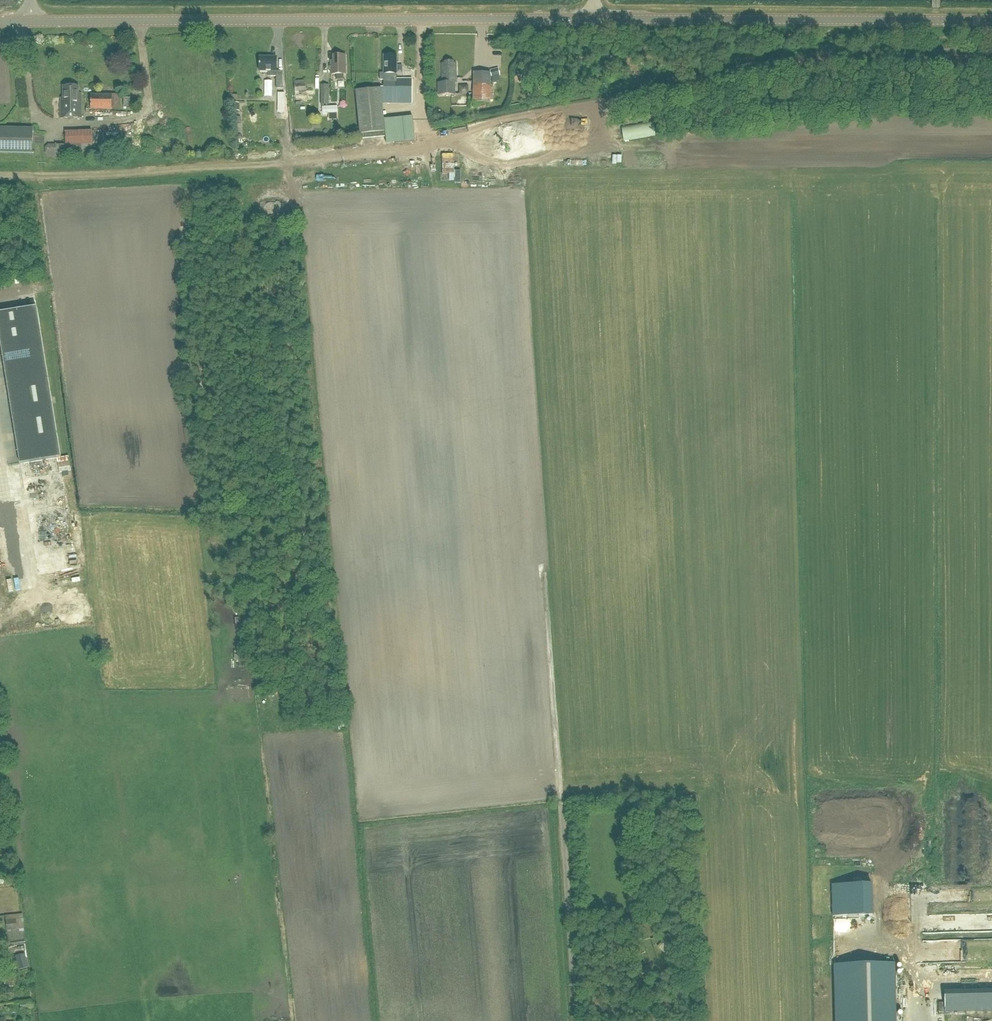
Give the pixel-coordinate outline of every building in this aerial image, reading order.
[(331,75),(346,74),(346,55),(333,56),(333,61),(331,61),(331,75)] [(397,89),(397,80),(397,56),(384,56),(384,74),(380,74),(380,80),(384,81),(383,88),(383,89),(397,89)] [(282,89),(282,72),(276,72),(277,58),(259,57),(259,72),(268,72),(268,77),(276,77),(276,89),(282,89)] [(454,63),(454,62),(445,62),(445,64),(441,64),(442,83),(438,83),(438,95),(457,95),(456,63),(454,63)] [(490,104),(490,74),(474,73),(473,103),(475,103),(475,108),(487,108),(488,104),(490,104)] [(301,96),(301,92),(307,91),(306,80),(294,82),(295,93),(296,103),(308,102),(307,96),(301,96)] [(412,80),(397,80),(397,89),(383,89),(383,88),(380,88),(380,89),(382,104),(412,104),(412,80)] [(79,94),(79,87),(63,87),(63,102),(60,102),(61,119),(82,119),(82,94),(79,94)] [(361,139),(385,137),(383,120),(382,104),(380,89),(356,91),(360,134),(361,139)] [(329,106),(329,90),(321,90),(321,106),(329,106)] [(91,109),(111,109),(112,94),(92,94),(91,109)] [(413,117),(383,120),(385,137),(414,135),(413,117)] [(652,121),(622,127),(624,141),(655,136),(652,121)] [(33,129),(0,128),(0,152),(32,153),(33,129)] [(65,145),(56,146),(56,157),(93,156),(92,131),(65,132),(65,145)] [(459,169),(459,158),(445,158),(446,170),(459,169)] [(16,310),(19,326),(21,342),(42,339),(37,307),(16,310)] [(0,313),(0,329),(19,326),(16,310),(0,313)] [(21,342),(19,326),(0,329),(0,341),(1,345),(21,342)] [(5,369),(46,362),(42,339),(21,342),(1,345),(5,369)] [(7,385),(48,378),(46,362),(5,369),(7,385)] [(12,416),(53,410),(48,378),(7,385),(12,416)] [(17,448),(58,441),(53,410),(12,416),(17,448)] [(20,464),(61,457),(58,441),(17,448),(20,464)] [(870,885),(834,885),(834,918),(870,918),(870,885)] [(7,931),(17,930),(16,920),(6,920),(7,931)] [(662,941),(672,951),(682,940),(672,930),(662,941)] [(28,968),(26,960),(16,963),(18,970),(28,968)] [(833,964),(834,1020),(895,1020),(893,962),(833,964)]
